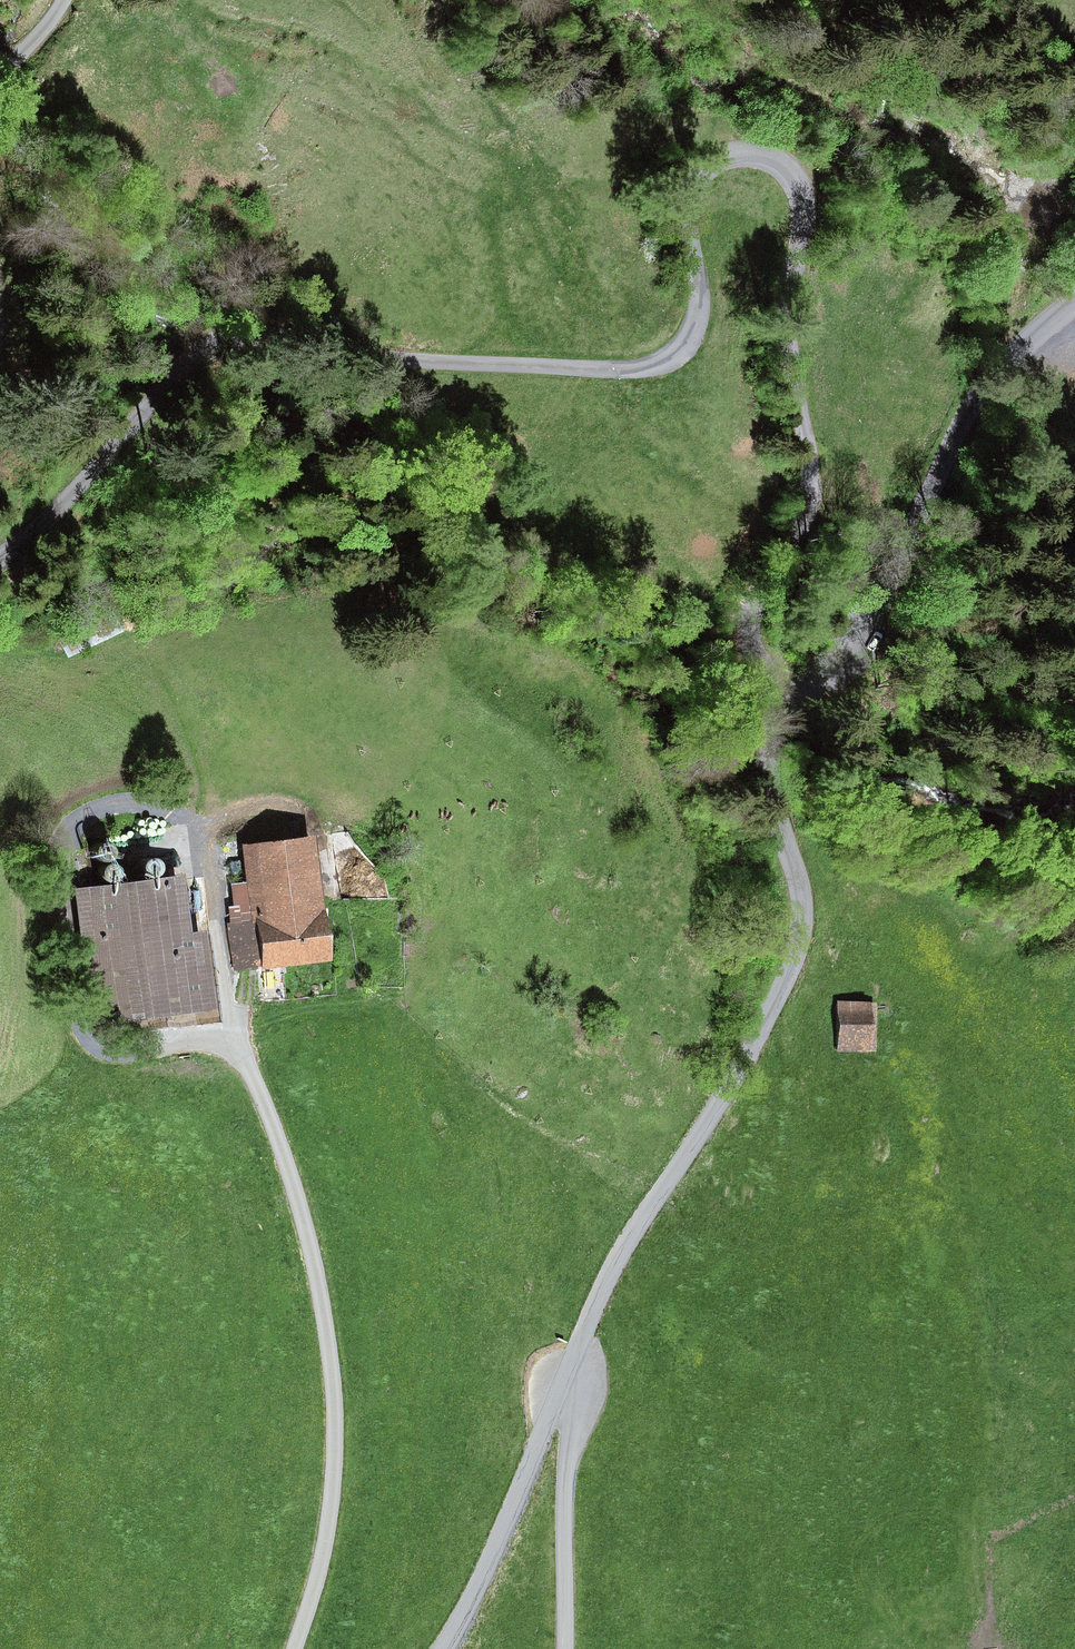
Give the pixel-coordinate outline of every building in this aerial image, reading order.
[(322,836),(246,844),(260,973),(336,965),(322,836)] [(83,858),(86,860),(89,861),(92,860),(94,859),(97,857),(98,854),(99,851),(98,848),(96,845),(94,843),(91,842),(88,842),(84,843),(82,845),(80,847),(80,850),(80,853),(81,856),(83,858)] [(128,874),(130,875),(133,876),(136,876),(139,874),(142,872),(143,869),(143,866),(143,863),(141,860),(139,858),(136,857),(132,857),(129,858),(127,860),(125,863),(124,866),(125,869),(126,872),(128,874)] [(91,878),(94,879),(97,880),(100,880),(102,878),(105,876),(106,874),(107,870),(106,867),(104,864),(102,862),(99,861),(95,861),(92,862),(90,864),(88,867),(87,870),(88,873),(89,876),(91,878)] [(169,876),(68,890),(86,1023),(203,1007),(193,928),(176,930),(169,876)] [(868,1002),(834,1000),(832,1050),(866,1052),(868,1002)]
